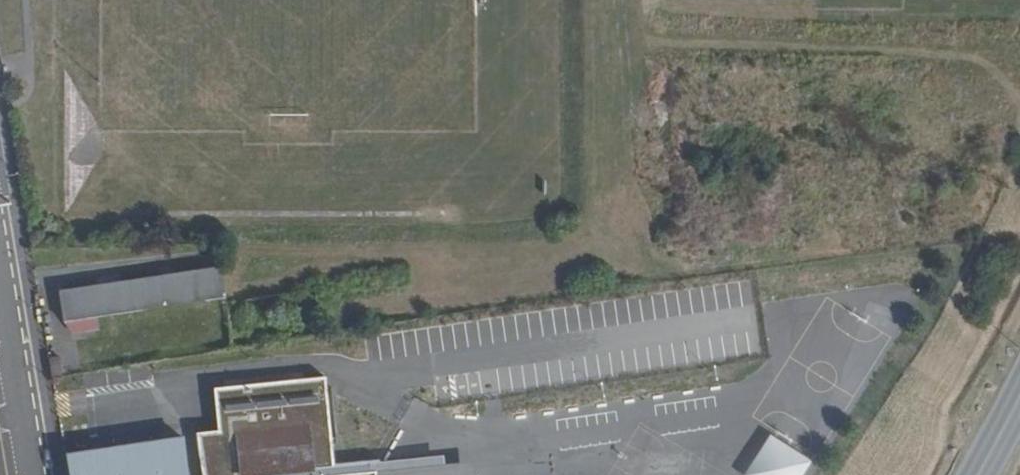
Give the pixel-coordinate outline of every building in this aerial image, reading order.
[(106,326),(104,315),(150,307),(225,295),(221,266),(58,292),(62,314),(64,320),(79,331),(106,326)] [(64,374),(62,356),(51,357),(53,375),(64,374)] [(378,462),(333,466),(325,379),(213,390),(217,433),(195,434),(203,474),(376,474),(378,462)] [(184,437),(89,451),(67,454),(70,474),(187,474),(184,437)]
